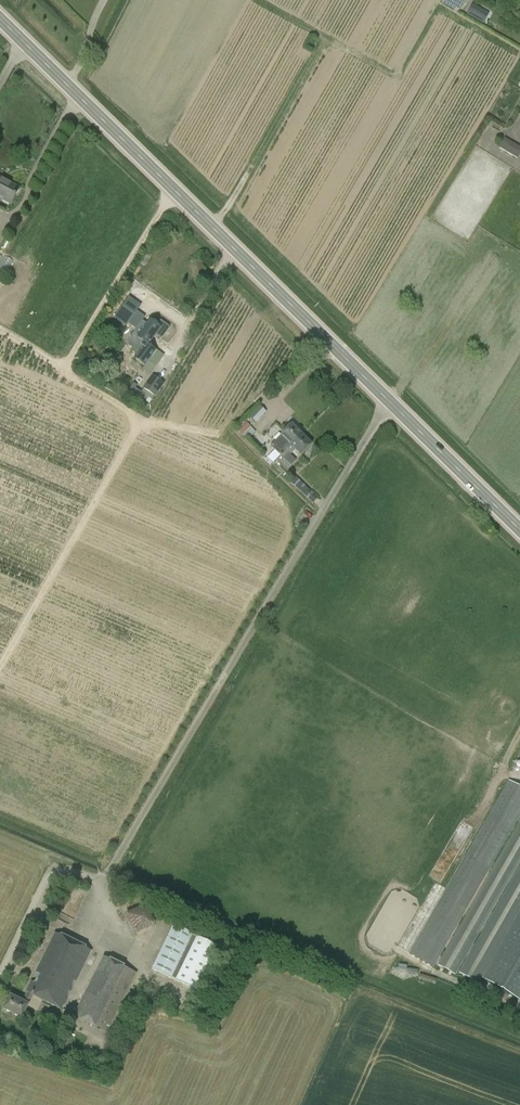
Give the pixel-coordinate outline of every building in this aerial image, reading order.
[(442,2),(459,12),(465,0),(443,0),(442,2)] [(467,14),(472,17),(477,8),(472,5),(467,14)] [(499,148),(505,151),(511,142),(505,139),(499,148)] [(11,205),(19,190),(6,182),(5,184),(0,181),(0,199),(11,205)] [(161,321),(159,321),(156,325),(150,320),(147,324),(142,321),(132,335),(134,336),(130,342),(134,345),(132,348),(139,352),(135,358),(145,366),(148,362),(156,350),(148,345),(156,335),(162,339),(169,329),(168,326),(161,321)] [(150,375),(155,367),(148,362),(145,366),(142,369),(150,375)] [(153,377),(149,382),(144,389),(155,396),(160,389),(159,389),(163,384),(153,377)] [(259,405),(249,416),(256,423),(266,412),(259,405)] [(237,428),(242,434),(248,440),(254,434),(248,428),(250,426),(245,421),(237,428)] [(270,446),(280,456),(301,434),(291,425),(270,446)] [(301,434),(280,456),(291,466),(296,461),(290,455),(295,450),(300,455),(311,444),(301,434)] [(304,496),(305,495),(313,503),(318,498),(310,490),(296,477),(290,482),(304,496)] [(509,780),(410,953),(432,966),(519,813),(519,787),(509,780)] [(439,965),(455,974),(519,860),(519,823),(439,965)] [(460,972),(476,981),(519,904),(519,867),(460,972)] [(134,932),(160,924),(156,909),(150,911),(148,905),(128,912),(134,932)] [(481,977),(519,1000),(519,909),(481,977)] [(173,925),(152,969),(171,979),(172,978),(195,990),(216,946),(193,935),(193,934),(173,925)] [(25,992),(27,993),(22,1002),(10,995),(3,1009),(22,1018),(33,996),(63,1010),(92,951),(54,932),(34,972),(38,974),(34,983),(30,981),(25,992)] [(103,956),(74,1016),(107,1032),(137,973),(103,956)]
